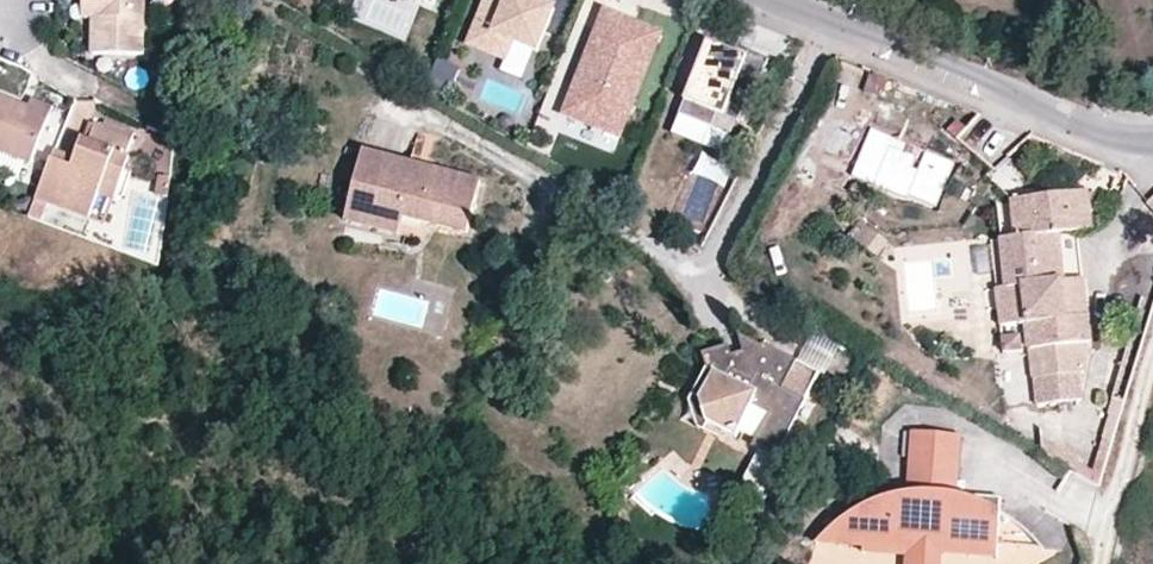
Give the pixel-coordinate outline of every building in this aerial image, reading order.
[(85,17),(91,17),(91,54),(145,54),(145,0),(85,0),(85,17)] [(429,9),(433,0),(406,0),(429,9)] [(505,6),(489,0),(486,0),(468,45),(504,60),(512,41),(536,51),(554,7),(537,0),(507,0),(505,6)] [(562,9),(570,0),(550,0),(562,9)] [(621,140),(661,36),(605,15),(566,118),(621,140)] [(739,123),(770,61),(749,53),(748,58),(709,43),(680,116),(714,129),(719,115),(733,121),(739,123)] [(450,99),(460,69),(437,61),(427,91),(450,99)] [(29,104),(0,93),(0,153),(31,165),(51,113),(29,104)] [(32,98),(29,104),(51,113),(53,106),(32,98)] [(734,136),(739,123),(719,115),(714,129),(734,136)] [(75,158),(71,167),(53,159),(37,199),(88,219),(93,209),(97,195),(113,201),(130,156),(127,154),(132,137),(96,124),(89,141),(83,140),(75,158)] [(900,151),(904,141),(870,128),(852,174),(935,207),(953,162),(924,151),(917,166),(912,164),(915,157),(900,151)] [(71,167),(75,158),(56,149),(53,159),(71,167)] [(483,193),(367,166),(356,218),(410,230),(472,244),(483,193)] [(171,181),(163,180),(162,197),(169,197),(171,181)] [(1091,228),(1087,191),(1014,201),(1019,238),(1003,241),(1009,290),(1025,288),(1030,324),(1042,411),(1083,405),(1079,373),(1087,372),(1083,343),(1093,341),(1089,314),(1069,317),(1064,280),(1066,279),(1060,232),(1091,228)] [(108,214),(113,201),(97,195),(93,209),(108,214)] [(410,230),(356,218),(352,235),(406,247),(410,230)] [(856,223),(848,239),(880,257),(889,240),(856,223)] [(1066,279),(1064,280),(1069,317),(1089,314),(1084,277),(1066,279)] [(1030,324),(1025,288),(1009,290),(1001,291),(1006,326),(1030,324)] [(774,458),(818,376),(763,346),(761,350),(739,339),(743,355),(746,367),(736,369),(733,357),(730,347),(704,354),(708,367),(714,372),(700,397),(705,401),(709,418),(707,422),(708,424),(734,438),(752,407),(767,414),(756,437),(758,450),(774,458)] [(733,357),(736,369),(746,367),(743,355),(733,357)] [(693,393),(688,398),(695,427),(704,431),(708,424),(707,422),(709,418),(705,401),(700,397),(693,393)] [(965,439),(916,434),(912,470),(961,475),(965,439)] [(1057,463),(1090,481),(1093,476),(1075,466),(1079,459),(1058,446),(1057,463)] [(741,489),(769,501),(784,466),(757,454),(741,489)] [(912,470),(909,497),(928,495),(942,496),(951,497),(959,498),(961,475),(912,470)] [(627,484),(634,491),(646,480),(640,473),(627,484)] [(945,545),(999,550),(1001,516),(1003,503),(959,498),(951,497),(942,496),(928,495),(909,497),(892,500),(871,506),(866,548),(913,553),(943,557),(945,545)] [(866,548),(871,506),(862,509),(846,519),(831,531),(819,543),(866,548)] [(945,545),(943,557),(997,562),(999,550),(945,545)] [(913,553),(912,563),(943,563),(943,557),(913,553)]
